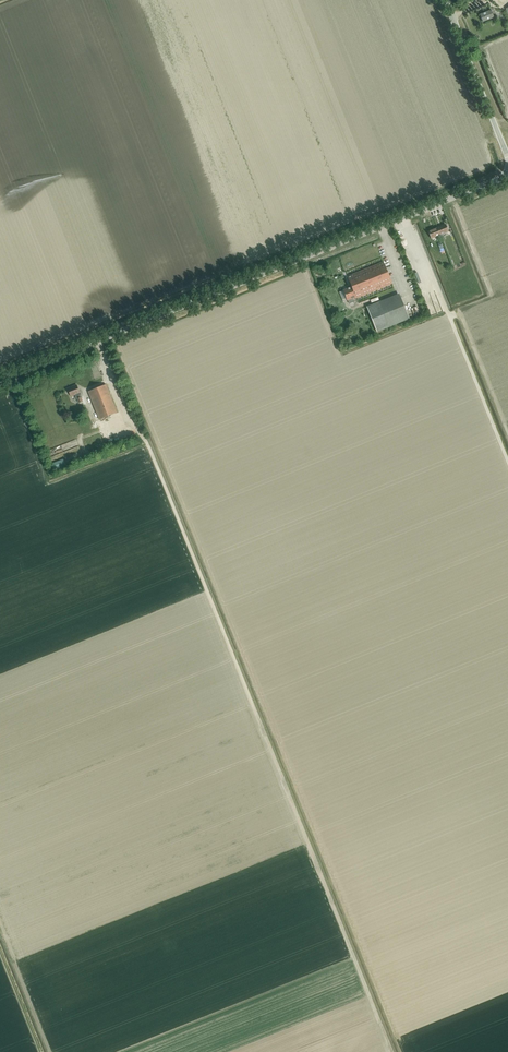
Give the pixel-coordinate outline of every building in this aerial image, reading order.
[(492,14),(495,13),(494,9),(491,10),(479,15),(482,22),(493,17),(492,14)] [(445,224),(437,228),(441,238),(444,237),(443,234),(448,231),(445,224)] [(437,228),(428,232),(431,238),(436,236),(437,239),(441,238),(437,228)] [(352,287),(343,291),(347,300),(348,300),(349,304),(354,302),(353,298),(355,297),(355,298),(391,284),(383,262),(347,276),(352,287)] [(407,320),(397,294),(366,307),(376,333),(407,320)] [(67,389),(71,397),(74,395),(76,399),(77,399),(79,403),(82,401),(81,397),(82,397),(80,393),(77,385),(67,389)] [(99,419),(117,412),(106,385),(88,392),(99,419)] [(46,437),(48,444),(60,440),(58,433),(46,437)]
